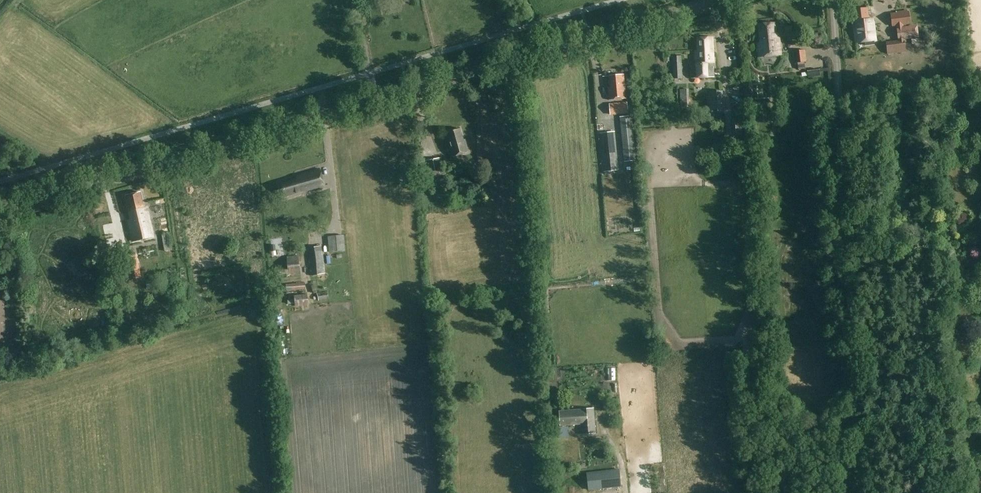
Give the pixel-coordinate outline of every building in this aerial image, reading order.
[(856,43),(876,40),(873,18),(869,19),(867,8),(854,9),(856,27),(854,27),(856,43)] [(895,26),(897,40),(886,42),(887,54),(906,52),(905,42),(906,42),(906,38),(918,37),(917,25),(904,26),(904,25),(911,24),(909,10),(890,13),(892,27),(895,26)] [(759,57),(781,55),(778,33),(776,33),(775,23),(759,24),(760,43),(757,43),(759,57)] [(691,78),(714,77),(712,38),(698,38),(698,50),(695,51),(696,63),(690,63),(691,78)] [(806,62),(805,50),(792,51),(793,64),(796,64),(797,69),(806,68),(805,62),(806,62)] [(681,55),(672,56),(673,79),(682,78),(681,55)] [(609,100),(626,98),(625,86),(624,74),(609,76),(611,93),(609,93),(609,100)] [(680,89),(680,107),(689,107),(689,89),(680,89)] [(708,91),(710,117),(722,117),(722,109),(724,109),(723,91),(708,91)] [(627,102),(610,103),(610,114),(628,113),(627,102)] [(624,162),(637,160),(632,116),(619,117),(624,162)] [(452,157),(469,152),(465,139),(463,140),(460,128),(446,132),(449,141),(447,141),(452,157)] [(603,172),(609,171),(619,170),(615,131),(600,133),(603,172)] [(429,137),(433,150),(438,149),(434,136),(429,137)] [(445,169),(441,157),(425,160),(428,173),(445,169)] [(307,190),(324,185),(319,169),(296,175),(297,179),(281,184),(285,196),(306,190),(307,190)] [(133,241),(154,237),(147,207),(144,208),(141,192),(126,195),(131,220),(128,220),(133,241)] [(164,251),(173,250),(170,232),(162,233),(164,251)] [(345,251),(344,234),(328,236),(329,252),(345,251)] [(326,273),(322,245),(309,247),(310,257),(308,257),(310,276),(326,273)] [(129,271),(140,269),(136,253),(125,256),(129,271)] [(275,267),(276,275),(289,273),(289,274),(301,273),(300,255),(288,256),(288,266),(275,267)] [(286,283),(286,291),(306,289),(306,282),(286,283)] [(317,301),(328,299),(327,291),(316,292),(317,301)] [(295,306),(310,305),(308,293),(294,294),(295,306)] [(575,424),(575,419),(580,419),(581,434),(596,433),(594,408),(559,411),(560,424),(552,425),(553,438),(561,437),(560,425),(575,424)] [(768,423),(778,422),(777,414),(768,414),(768,423)] [(588,489),(621,486),(619,469),(586,473),(588,489)]
